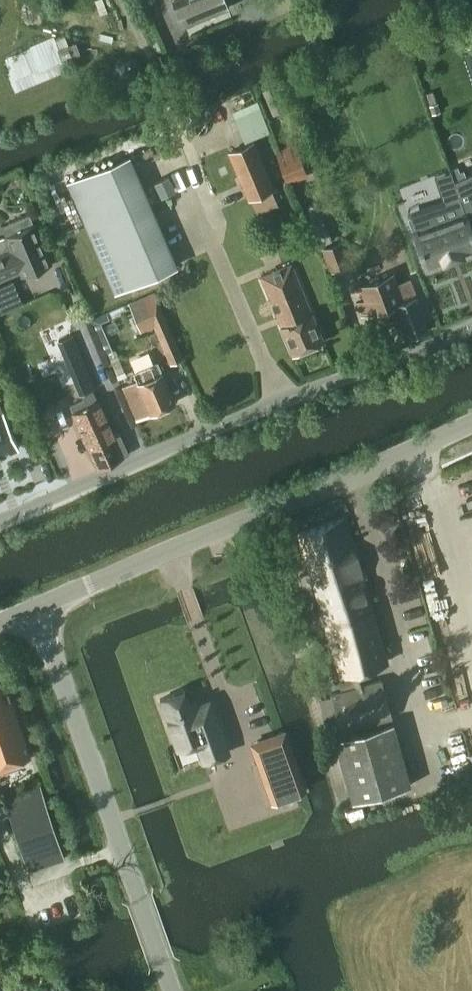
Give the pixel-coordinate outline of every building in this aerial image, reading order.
[(228,7),(225,0),(174,0),(184,25),(228,7)] [(54,37),(2,58),(15,92),(68,71),(54,37)] [(462,49),(467,62),(471,60),(471,46),(462,49)] [(250,198),(274,188),(255,141),(231,151),(250,198)] [(277,151),(289,182),(308,174),(297,144),(277,151)] [(68,184),(116,295),(173,270),(125,159),(68,184)] [(400,188),(410,214),(407,215),(425,264),(443,257),(444,260),(463,253),(462,250),(471,247),(471,172),(454,179),(451,169),(400,188)] [(317,202),(306,207),(316,232),(322,246),(333,242),(327,227),(317,202)] [(14,273),(13,271),(19,268),(22,276),(51,263),(33,221),(32,221),(28,212),(2,224),(6,233),(5,234),(11,246),(0,251),(0,279),(14,273)] [(338,241),(323,247),(323,248),(333,271),(351,264),(341,240),(338,241)] [(324,341),(312,313),(292,264),(261,277),(281,326),(292,354),(324,341)] [(406,336),(429,328),(411,279),(398,283),(394,272),(359,285),(364,299),(358,302),(363,317),(395,305),(406,336)] [(170,363),(182,358),(155,293),(130,303),(141,331),(154,325),(170,363)] [(71,336),(57,342),(62,354),(77,348),(71,336)] [(137,419),(175,403),(158,362),(134,372),(138,382),(123,388),(137,419)] [(88,376),(73,382),(79,395),(93,389),(88,376)] [(89,397),(71,405),(79,424),(104,413),(98,400),(91,403),(89,397)] [(17,448),(2,410),(0,407),(0,455),(17,448)] [(104,413),(79,424),(98,468),(129,454),(119,430),(112,433),(104,413)] [(346,520),(297,535),(339,675),(361,669),(388,661),(346,520)] [(263,558),(270,556),(268,549),(261,551),(263,558)] [(187,661),(154,672),(183,742),(226,726),(235,747),(259,739),(242,682),(199,699),(187,661)] [(359,686),(331,694),(342,730),(391,715),(380,680),(365,684),(361,669),(354,671),(359,686)] [(30,755),(5,680),(0,682),(0,765),(30,755)] [(392,722),(335,739),(353,801),(411,784),(392,722)] [(280,771),(273,775),(286,810),(309,802),(293,757),(275,760),(280,771)] [(4,796),(23,853),(29,870),(64,858),(40,784),(4,796)]
